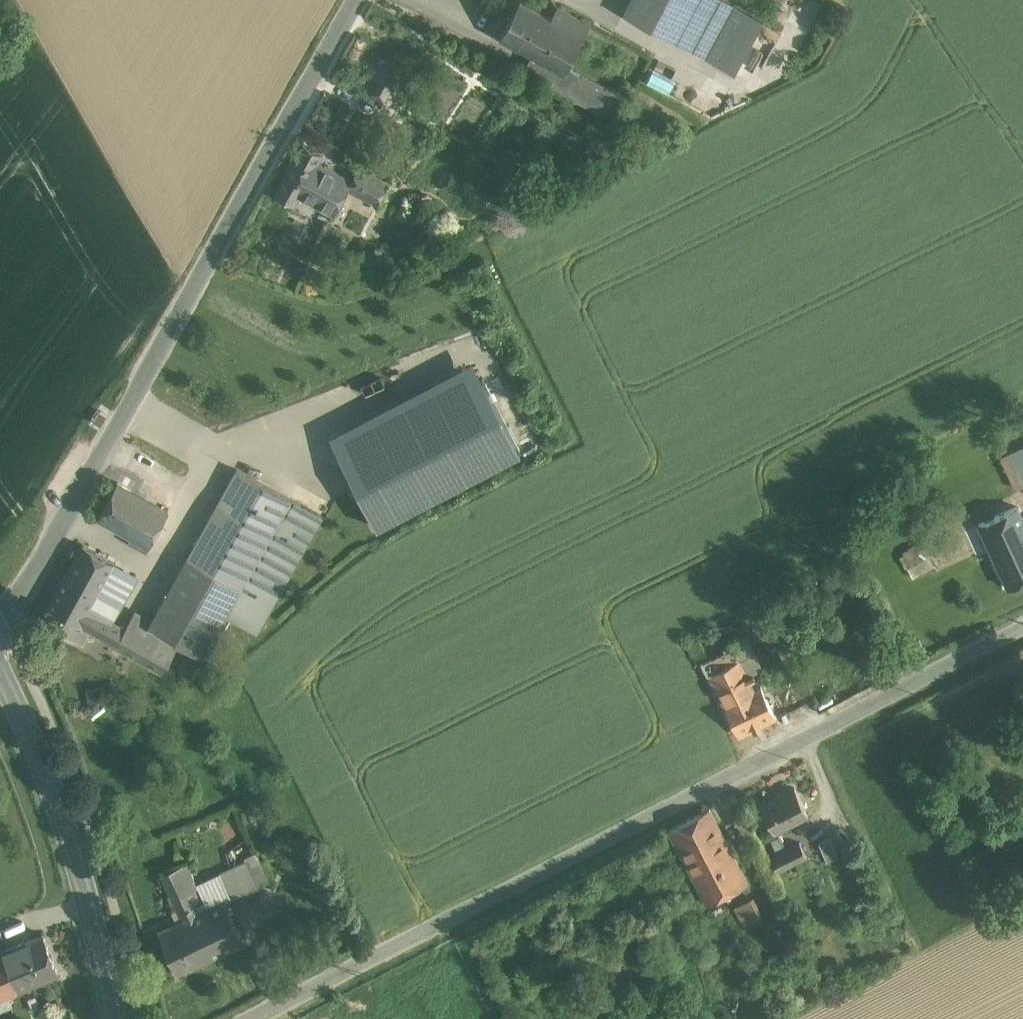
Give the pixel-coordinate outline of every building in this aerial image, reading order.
[(551,18),(519,0),(499,37),(532,55),(565,72),(567,67),(590,24),(557,7),(551,18)] [(727,0),(631,0),(624,12),(704,55),(732,3),(727,0)] [(765,65),(781,30),(761,21),(745,55),(765,65)] [(524,70),(570,95),(581,75),(567,67),(565,72),(532,55),(524,70)] [(398,75),(381,65),(364,95),(382,105),(398,75)] [(611,91),(581,75),(570,95),(600,111),(611,91)] [(302,149),(280,189),(298,199),(300,194),(317,163),(319,159),(302,149)] [(351,181),(317,163),(300,194),(336,213),(349,189),(353,182),(351,181)] [(353,182),(349,189),(374,203),(386,182),(359,167),(351,181),(353,182)] [(472,364),(334,435),(380,524),(518,452),(472,364)] [(1001,457),(1015,489),(1022,486),(1022,447),(1001,457)] [(290,498),(237,468),(217,503),(271,532),(290,498)] [(168,511),(117,482),(98,516),(132,534),(129,540),(147,550),(168,511)] [(322,515),(290,498),(271,532),(241,585),(225,614),(257,631),(322,515)] [(271,532),(217,503),(188,555),(241,585),(271,532)] [(980,524),(994,557),(1022,544),(1022,522),(1017,508),(980,524)] [(116,562),(83,544),(65,575),(99,594),(116,562)] [(994,557),(1007,586),(1022,580),(1022,544),(994,557)] [(924,545),(905,554),(910,565),(929,556),(924,545)] [(152,620),(149,625),(179,643),(202,656),(225,614),(241,585),(188,555),(152,620)] [(99,594),(65,575),(40,620),(74,638),(83,643),(91,630),(81,624),(91,608),(99,594)] [(125,627),(91,608),(81,624),(91,630),(116,644),(125,627)] [(152,620),(135,610),(125,627),(116,644),(115,646),(162,673),(179,643),(149,625),(152,620)] [(755,688),(734,645),(716,655),(722,667),(709,674),(739,733),(776,714),(761,685),(755,688)] [(794,788),(760,805),(774,833),(809,816),(794,788)] [(709,809),(668,830),(689,870),(700,864),(695,854),(725,839),(709,809)] [(838,858),(830,838),(819,842),(827,863),(838,858)] [(748,883),(725,839),(695,854),(700,864),(689,870),(706,903),(748,883)] [(800,842),(771,857),(778,871),(807,857),(800,842)] [(189,862),(162,874),(183,920),(200,912),(197,905),(207,901),(197,881),(189,862)] [(246,893),(234,867),(220,873),(233,899),(246,893)] [(744,924),(762,916),(752,897),(735,906),(744,924)] [(183,920),(161,930),(180,972),(245,943),(226,901),(183,920)] [(44,934),(4,950),(21,990),(60,974),(44,934)] [(0,952),(0,999),(21,990),(4,950),(0,952)]
